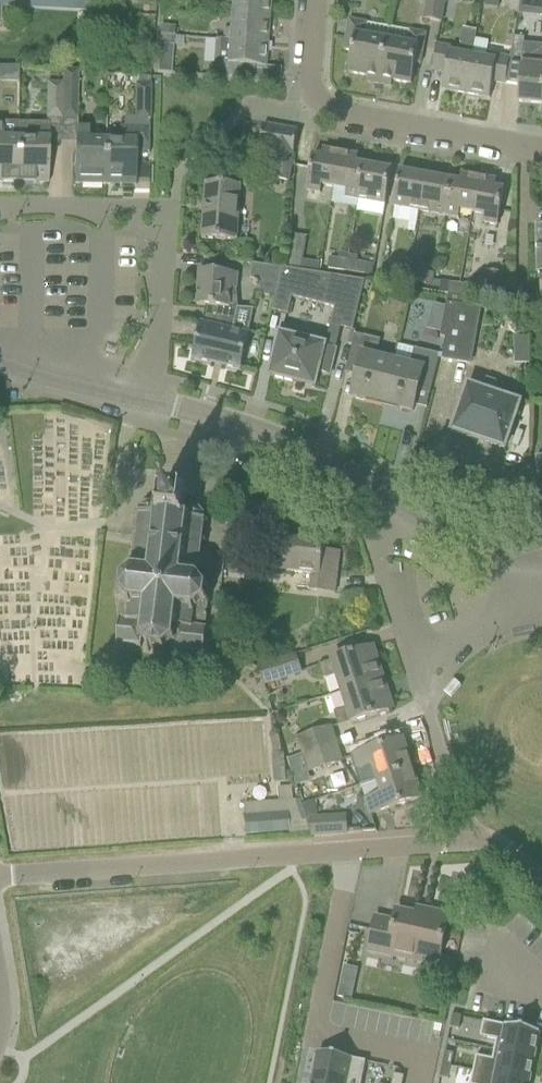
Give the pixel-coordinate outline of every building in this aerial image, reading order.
[(0,8),(89,13),(90,0),(88,0),(0,0),(0,8)] [(269,0),(226,0),(226,4),(231,5),(230,18),(268,21),(269,0)] [(445,0),(424,0),(421,20),(441,24),(445,0)] [(266,44),(268,21),(230,18),(229,31),(224,31),(223,41),(266,44)] [(368,24),(366,24),(349,21),(343,51),(352,52),(348,73),(367,77),(366,83),(378,85),(387,39),(366,36),(368,24)] [(420,65),(425,33),(408,30),(406,42),(387,39),(378,85),(391,87),(392,81),(411,85),(415,64),(420,65)] [(505,85),(519,87),(518,103),(541,105),(541,46),(524,44),(525,38),(514,37),(505,85)] [(266,44),(223,41),(215,40),(213,78),(231,79),(232,66),(264,68),(266,44)] [(459,53),(460,48),(437,44),(432,71),(445,74),(442,90),(465,95),(472,56),(459,53)] [(505,85),(510,57),(487,53),(486,59),(472,56),(465,95),(489,99),(492,82),(505,85)] [(64,83),(63,73),(62,72),(61,86),(48,86),(46,127),(49,127),(62,127),(64,83)] [(76,127),(77,73),(63,73),(64,83),(62,127),(75,127),(76,127)] [(149,156),(150,78),(136,78),(133,118),(124,118),(123,128),(119,128),(119,138),(105,137),(104,186),(135,186),(135,156),(149,156)] [(18,184),(18,140),(19,121),(3,121),(0,121),(0,184),(18,184)] [(288,183),(297,131),(263,125),(259,149),(270,151),(266,179),(288,183)] [(49,127),(46,127),(34,127),(34,140),(18,140),(18,184),(48,185),(49,127)] [(105,141),(89,141),(89,127),(76,127),(75,127),(74,185),(104,186),(105,137),(105,141)] [(334,189),(340,153),(323,150),(322,158),(313,156),(306,192),(319,194),(321,186),(334,189)] [(358,156),(353,156),(340,153),(334,189),(346,191),(345,199),(360,201),(366,166),(356,164),(358,156)] [(384,206),(391,170),(366,166),(360,201),(384,206)] [(418,212),(424,176),(399,172),(393,208),(418,212)] [(473,216),(480,178),(461,175),(460,183),(452,181),(445,217),(458,220),(459,213),(473,216)] [(445,217),(452,181),(424,176),(418,212),(445,217)] [(494,189),(496,181),(480,178),(473,216),(484,218),(484,224),(497,226),(503,191),(494,189)] [(236,241),(240,186),(206,183),(202,239),(236,241)] [(356,263),(357,257),(349,256),(348,261),(346,272),(363,275),(365,264),(356,263)] [(346,272),(348,261),(328,258),(327,269),(346,272)] [(318,274),(319,264),(304,261),(302,272),(318,274)] [(278,300),(285,271),(253,265),(250,280),(261,282),(258,295),(278,300)] [(407,282),(409,271),(390,268),(388,279),(407,282)] [(365,282),(333,277),(285,271),(278,300),(275,312),(288,315),(292,298),(335,309),(325,347),(305,342),(308,333),(282,327),(270,377),(315,388),(318,374),(329,377),(341,329),(353,332),(365,282)] [(425,284),(426,274),(409,271),(407,282),(425,284)] [(485,271),(483,291),(499,293),(502,273),(485,271)] [(199,272),(197,306),(229,308),(231,289),(236,289),(237,275),(199,272)] [(462,296),(463,286),(440,282),(439,293),(462,296)] [(475,298),(477,287),(463,286),(462,296),(475,298)] [(469,364),(479,309),(446,304),(440,338),(445,339),(442,359),(469,364)] [(234,331),(238,309),(229,308),(197,306),(197,307),(207,307),(203,324),(202,324),(193,359),(240,370),(248,333),(234,331)] [(377,356),(381,340),(355,334),(347,365),(359,368),(352,397),(382,404),(393,359),(377,356)] [(529,338),(514,338),(514,365),(529,364),(529,338)] [(432,385),(440,354),(398,345),(395,360),(393,359),(382,404),(413,412),(420,382),(432,385)] [(497,388),(495,383),(487,381),(482,383),(479,391),(468,387),(453,432),(504,450),(520,405),(494,396),(497,388)] [(184,497),(164,494),(162,491),(159,493),(162,497),(161,508),(158,509),(154,505),(155,502),(154,502),(153,504),(148,503),(147,501),(144,502),(145,504),(141,507),(139,506),(137,508),(140,509),(140,512),(139,512),(139,513),(134,512),(134,515),(138,515),(136,532),(132,532),(132,534),(136,535),(134,551),(130,551),(130,553),(134,554),(132,571),(122,579),(118,577),(117,579),(115,593),(116,595),(120,594),(128,604),(126,619),(123,619),(123,620),(120,620),(119,622),(120,622),(117,643),(117,645),(141,648),(142,639),(149,648),(147,652),(149,653),(151,649),(161,650),(163,655),(165,654),(164,650),(173,643),(172,651),(204,655),(204,653),(206,632),(207,630),(196,629),(196,628),(192,627),(193,616),(207,618),(208,605),(209,603),(210,589),(209,587),(205,588),(197,579),(199,562),(203,562),(204,560),(201,560),(203,542),(207,543),(207,541),(203,540),(205,523),(209,523),(209,521),(204,520),(204,517),(207,516),(206,514),(204,515),(201,510),(202,508),(200,507),(198,509),(193,509),(192,506),(190,507),(191,509),(187,512),(184,511),(186,500),(190,497),(187,494),(184,497)] [(281,562),(280,571),(311,575),(309,591),(313,591),(334,594),(339,552),(323,551),(324,544),(284,540),(281,562)] [(319,665),(318,665),(323,679),(336,675),(341,692),(383,679),(373,648),(352,654),(319,665)] [(262,688),(303,676),(298,658),(257,670),(262,688)] [(335,712),(333,713),(338,728),(338,727),(372,717),(392,710),(383,679),(341,692),(347,708),(335,712)] [(304,754),(337,744),(332,726),(299,737),(304,754)] [(376,781),(412,770),(402,741),(350,758),(355,773),(371,768),(376,781)] [(310,774),(343,763),(337,744),(304,754),(310,774)] [(285,753),(273,754),(276,782),(287,781),(285,753)] [(370,815),(421,799),(412,770),(376,781),(380,794),(365,799),(370,815)] [(310,829),(302,806),(299,798),(244,804),(247,835),(310,829)] [(316,801),(302,806),(310,829),(311,829),(312,837),(347,834),(345,816),(317,818),(316,801)] [(438,963),(449,916),(416,909),(415,915),(396,911),(394,922),(375,918),(367,954),(423,966),(425,960),(438,963)] [(339,966),(334,997),(349,999),(354,969),(339,966)] [(422,1015),(333,1002),(329,1026),(418,1039),(422,1015)] [(452,1015),(450,1028),(458,1030),(461,1017),(452,1015)] [(483,1022),(480,1038),(496,1042),(494,1051),(534,1059),(540,1033),(483,1022)] [(473,1072),(527,1082),(529,1082),(534,1059),(494,1051),(493,1060),(476,1057),(473,1072)] [(366,1062),(318,1053),(312,1082),(362,1082),(366,1062)] [(445,1053),(442,1065),(451,1067),(453,1054),(445,1053)] [(442,1065),(439,1078),(448,1080),(451,1067),(442,1065)] [(473,1072),(471,1082),(527,1082),(473,1072)] [(392,1082),(403,1082),(404,1077),(393,1074),(392,1082)]
